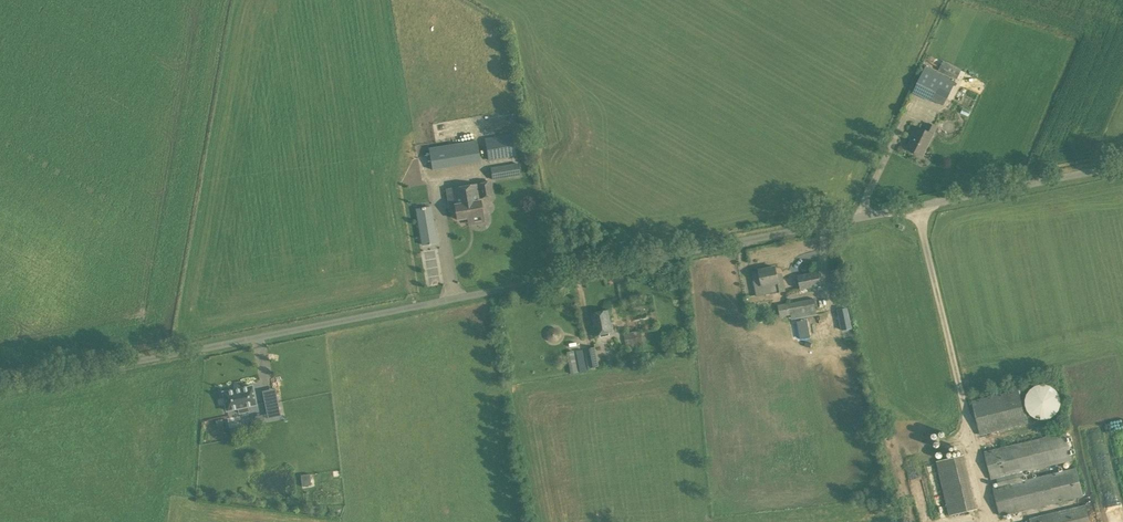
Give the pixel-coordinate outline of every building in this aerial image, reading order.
[(957,79),(961,70),(947,63),(942,72),(957,79)] [(947,99),(956,81),(925,66),(913,92),(931,101),(935,94),(947,99)] [(933,134),(937,127),(928,123),(925,129),(917,125),(910,139),(911,140),(907,148),(923,156),(934,134),(933,134)] [(489,161),(517,156),(513,134),(485,139),(489,161)] [(432,171),(481,162),(477,140),(428,148),(432,171)] [(492,180),(520,175),(518,163),(490,168),(492,180)] [(466,210),(467,218),(471,217),(472,224),(483,222),(480,200),(479,201),(479,198),(492,196),(490,182),(464,186),(468,209),(466,210)] [(457,219),(467,218),(466,210),(468,209),(464,186),(452,188),(457,219)] [(422,244),(436,242),(432,220),(419,222),(422,244)] [(428,285),(440,283),(437,262),(425,264),(428,285)] [(778,280),(775,267),(760,270),(752,272),(757,296),(777,292),(785,290),(783,279),(778,280)] [(800,290),(822,286),(819,271),(797,275),(800,290)] [(780,317),(816,310),(814,298),(778,305),(780,317)] [(596,335),(613,332),(609,310),(591,313),(596,335)] [(840,312),(817,316),(818,325),(841,321),(840,312)] [(645,313),(629,313),(629,324),(645,324),(645,313)] [(546,335),(546,336),(546,337),(547,337),(547,338),(547,339),(548,340),(549,341),(550,341),(550,342),(551,342),(552,342),(552,343),(553,343),(554,343),(555,343),(556,342),(557,342),(558,342),(558,341),(559,341),(559,340),(560,340),(560,339),(561,339),(561,338),(561,337),(561,336),(562,336),(562,335),(562,334),(561,333),(561,332),(561,331),(560,331),(560,330),(559,330),(559,329),(558,329),(558,328),(557,328),(556,328),(556,327),(555,327),(554,327),(553,327),(552,327),(552,328),(551,328),(550,328),(550,329),(549,329),(548,329),(548,330),(547,331),(547,332),(547,333),(546,333),(546,334),(546,335)] [(627,348),(643,344),(640,330),(624,333),(627,348)] [(597,366),(594,348),(585,349),(588,368),(597,366)] [(1042,420),(1045,420),(1048,419),(1051,418),(1053,416),(1055,414),(1057,412),(1059,409),(1060,406),(1060,403),(1060,400),(1059,397),(1058,394),(1057,392),(1055,390),(1053,388),(1050,386),(1047,385),(1044,384),(1041,384),(1038,385),(1035,386),(1033,387),(1030,389),(1028,391),(1027,393),(1025,396),(1025,399),(1024,402),(1025,405),(1025,408),(1027,411),(1028,413),(1031,416),(1033,417),(1036,419),(1039,420),(1042,420)] [(247,411),(246,406),(256,403),(252,386),(223,393),(227,410),(237,407),(239,413),(247,411)] [(981,435),(1027,424),(1019,390),(973,401),(981,435)] [(267,418),(280,416),(277,399),(264,402),(267,418)] [(1023,481),(1021,472),(1073,460),(1066,431),(984,452),(991,480),(996,478),(999,487),(993,488),(1000,517),(1082,497),(1075,468),(1023,481)] [(939,472),(966,465),(963,455),(937,461),(939,472)] [(309,474),(300,475),(302,486),(311,485),(309,474)] [(1085,505),(1058,512),(1060,521),(1089,521),(1085,505)]
